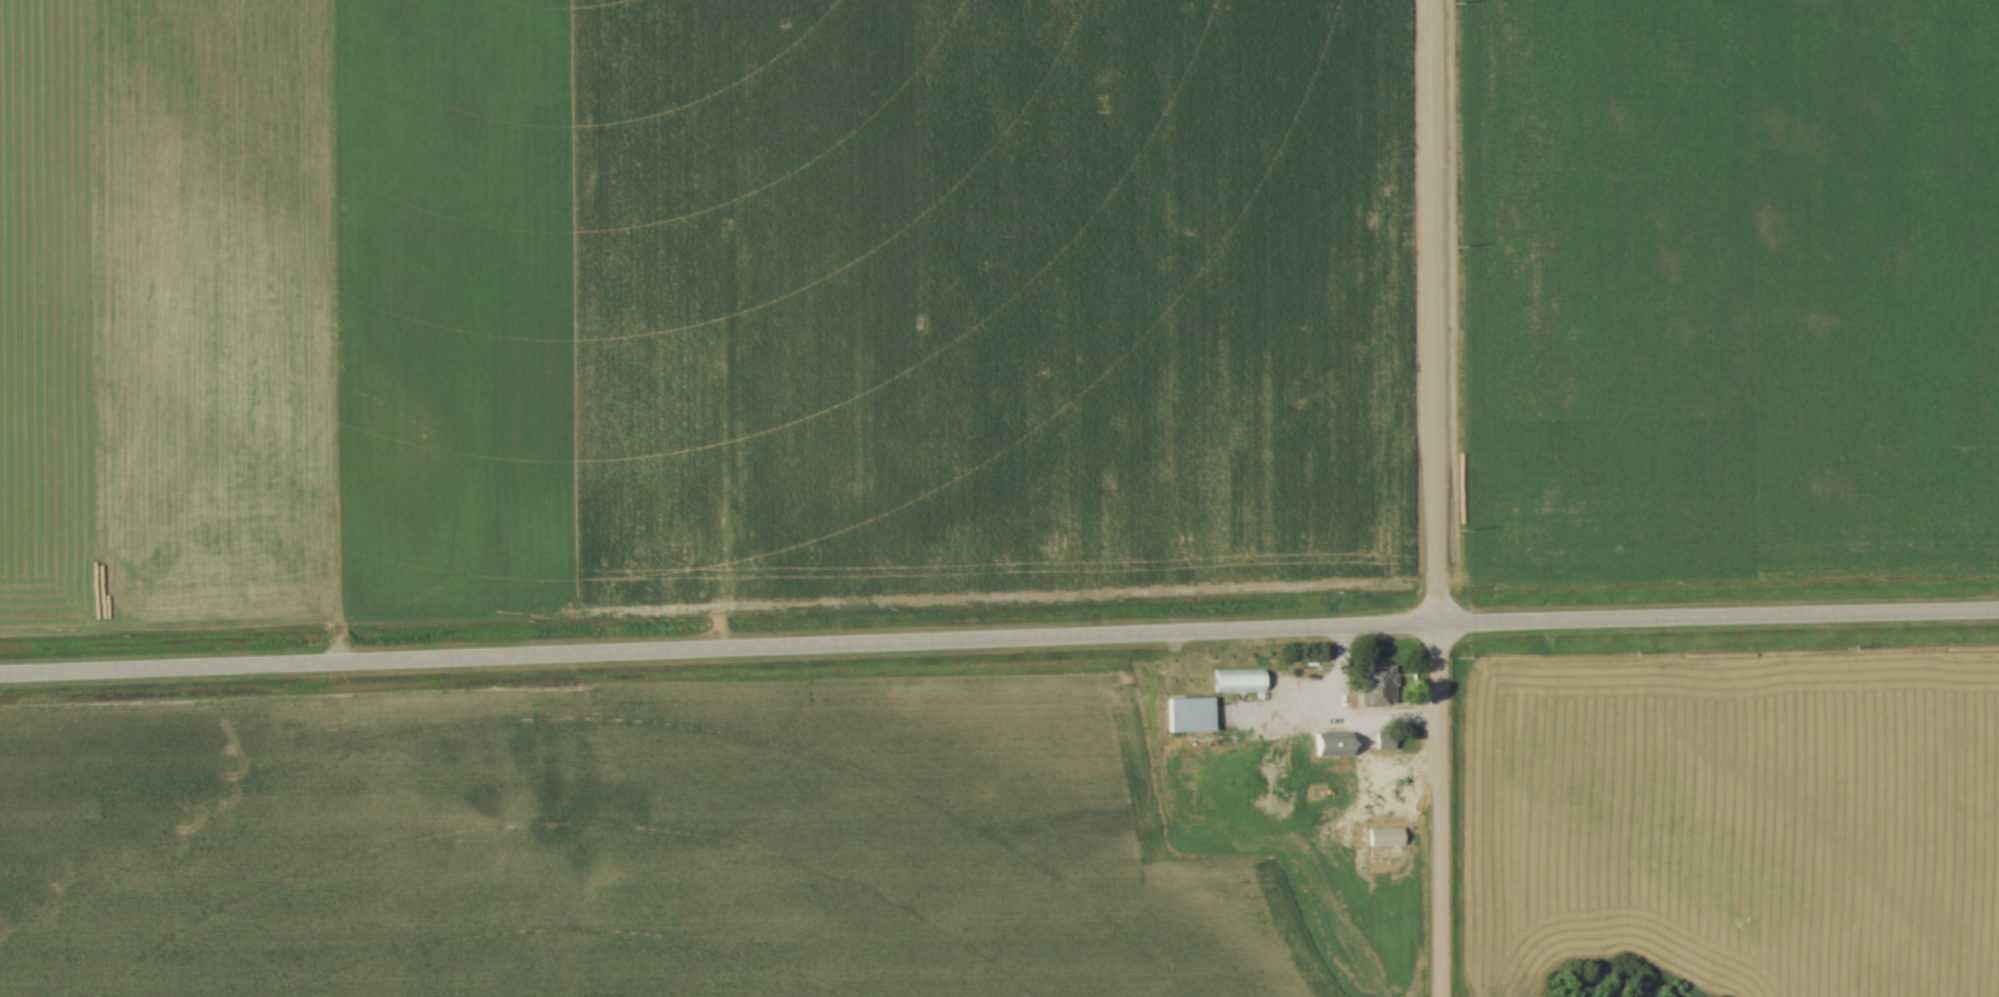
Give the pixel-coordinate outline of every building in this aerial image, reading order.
[(1366,669),(1366,682),(1362,683),(1363,690),(1358,690),(1359,702),(1365,702),(1365,707),(1390,706),(1389,668),(1366,669)] [(1214,675),(1263,674),(1263,697),(1214,698),(1214,675)] [(1165,703),(1211,703),(1212,734),(1165,735),(1165,703)] [(1312,736),(1345,735),(1346,759),(1313,760),(1312,736)] [(1371,735),(1391,735),(1391,751),(1372,752),(1371,735)] [(1367,832),(1400,831),(1400,848),(1367,848),(1367,832)]
